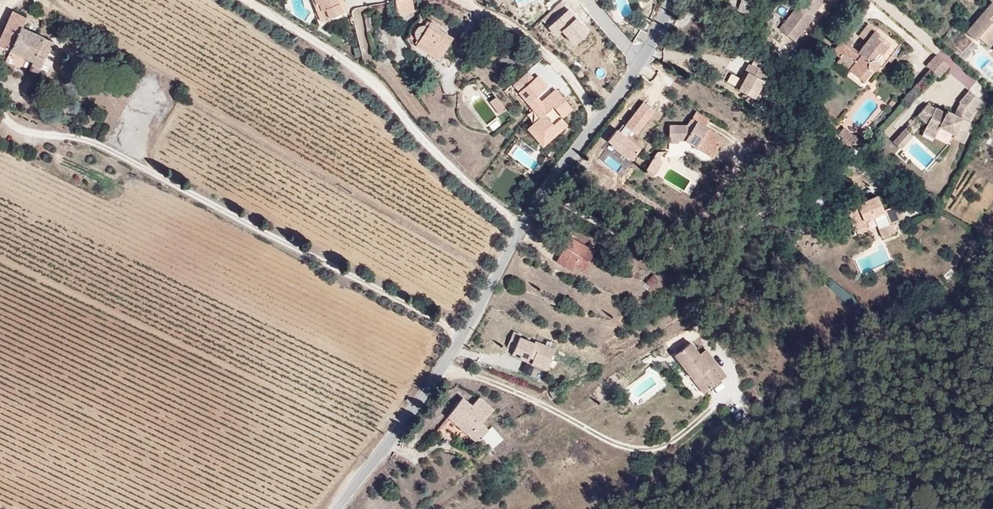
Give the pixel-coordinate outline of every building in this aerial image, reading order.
[(334,0),(305,0),(307,6),(313,5),(319,24),(332,20),(328,6),(335,4),(334,0)] [(413,0),(394,0),(397,15),(415,12),(413,0)] [(740,0),(734,0),(731,9),(741,12),(745,2),(740,0)] [(772,29),(789,42),(809,15),(808,14),(818,0),(791,0),(789,3),(791,4),(772,29)] [(961,31),(972,41),(973,39),(984,48),(991,40),(987,37),(992,32),(992,0),(985,0),(987,2),(961,31)] [(340,18),(335,4),(328,6),(332,20),(340,18)] [(319,24),(313,5),(307,6),(306,8),(312,26),(319,24)] [(376,31),(372,11),(364,13),(368,33),(376,31)] [(28,33),(21,30),(25,21),(14,15),(0,42),(0,51),(8,55),(3,66),(28,77),(29,73),(33,66),(15,57),(28,33)] [(442,58),(454,36),(423,16),(415,17),(411,20),(408,24),(407,29),(408,32),(413,40),(442,58)] [(861,40),(872,26),(864,19),(853,33),(861,40)] [(874,57),(886,41),(880,36),(882,33),(872,26),(855,48),(849,43),(851,40),(842,33),(830,47),(838,55),(842,52),(851,58),(845,66),(856,74),(864,64),(870,69),(875,65),(876,62),(876,59),(874,57)] [(33,66),(43,41),(38,38),(28,33),(15,57),(33,66)] [(381,56),(378,37),(369,38),(373,58),(381,56)] [(50,65),(45,62),(52,45),(43,41),(33,66),(29,73),(43,80),(50,65)] [(938,74),(948,62),(935,51),(925,63),(938,74)] [(497,60),(505,69),(513,62),(505,53),(497,60)] [(748,94),(762,69),(745,60),(731,85),(748,94)] [(737,74),(741,65),(734,61),(729,69),(737,74)] [(863,79),(870,69),(864,64),(856,74),(863,79)] [(923,75),(898,98),(905,105),(930,82),(923,75)] [(551,135),(563,126),(557,119),(550,125),(541,115),(550,107),(559,118),(569,110),(553,90),(543,98),(546,102),(541,106),(538,103),(533,96),(544,87),(535,76),(529,82),(519,90),(515,93),(537,118),(528,126),(536,136),(546,129),(551,135)] [(441,77),(442,93),(453,92),(452,77),(441,77)] [(519,90),(529,82),(526,79),(516,87),(519,90)] [(968,114),(977,102),(962,89),(952,102),(953,103),(949,113),(940,111),(939,111),(921,103),(913,114),(921,123),(917,132),(928,138),(933,127),(948,134),(946,138),(957,144),(967,122),(968,114)] [(480,92),(468,100),(483,124),(495,116),(480,92)] [(497,115),(503,111),(493,98),(487,103),(497,115)] [(543,98),(538,103),(541,106),(546,102),(543,98)] [(642,99),(607,140),(628,157),(638,146),(630,139),(655,110),(642,99)] [(695,118),(685,136),(708,150),(711,145),(716,148),(724,134),(705,122),(709,116),(696,109),(691,116),(695,118)] [(695,118),(691,116),(688,123),(670,123),(670,139),(679,139),(679,136),(685,136),(695,118)] [(862,145),(865,134),(858,133),(849,124),(840,134),(851,143),(862,145)] [(524,129),(538,146),(551,135),(546,129),(536,136),(528,126),(524,129)] [(906,136),(898,127),(886,140),(895,148),(906,136)] [(655,153),(660,157),(664,150),(659,148),(655,153)] [(656,171),(663,158),(660,157),(655,153),(648,166),(656,171)] [(653,175),(656,171),(648,166),(645,170),(653,175)] [(762,184),(768,178),(761,171),(755,177),(762,184)] [(815,210),(826,198),(819,192),(808,203),(815,210)] [(862,207),(884,199),(881,193),(859,201),(862,207)] [(887,206),(884,199),(862,207),(859,201),(858,198),(847,202),(858,230),(870,225),(868,221),(878,217),(886,236),(902,229),(898,218),(892,220),(887,206)] [(905,215),(899,201),(887,206),(892,220),(898,218),(905,215)] [(595,249),(569,234),(558,254),(584,268),(595,249)] [(648,285),(658,280),(654,273),(644,279),(648,285)] [(526,362),(544,369),(552,346),(535,340),(534,343),(517,337),(519,331),(511,329),(505,345),(512,347),(510,354),(527,360),(526,362)] [(698,348),(689,335),(670,349),(682,365),(703,354),(698,348)] [(710,349),(705,342),(698,348),(703,354),(710,349)] [(716,356),(710,349),(703,354),(708,361),(716,356)] [(726,371),(716,356),(708,361),(703,354),(682,365),(691,377),(703,368),(712,381),(726,371)] [(701,390),(712,381),(703,368),(691,377),(701,390)] [(553,401),(561,397),(557,391),(549,395),(553,401)] [(489,426),(483,420),(495,406),(480,394),(472,403),(463,396),(447,415),(468,431),(478,441),(483,437),(493,447),(504,436),(500,429),(493,422),(489,426)]
